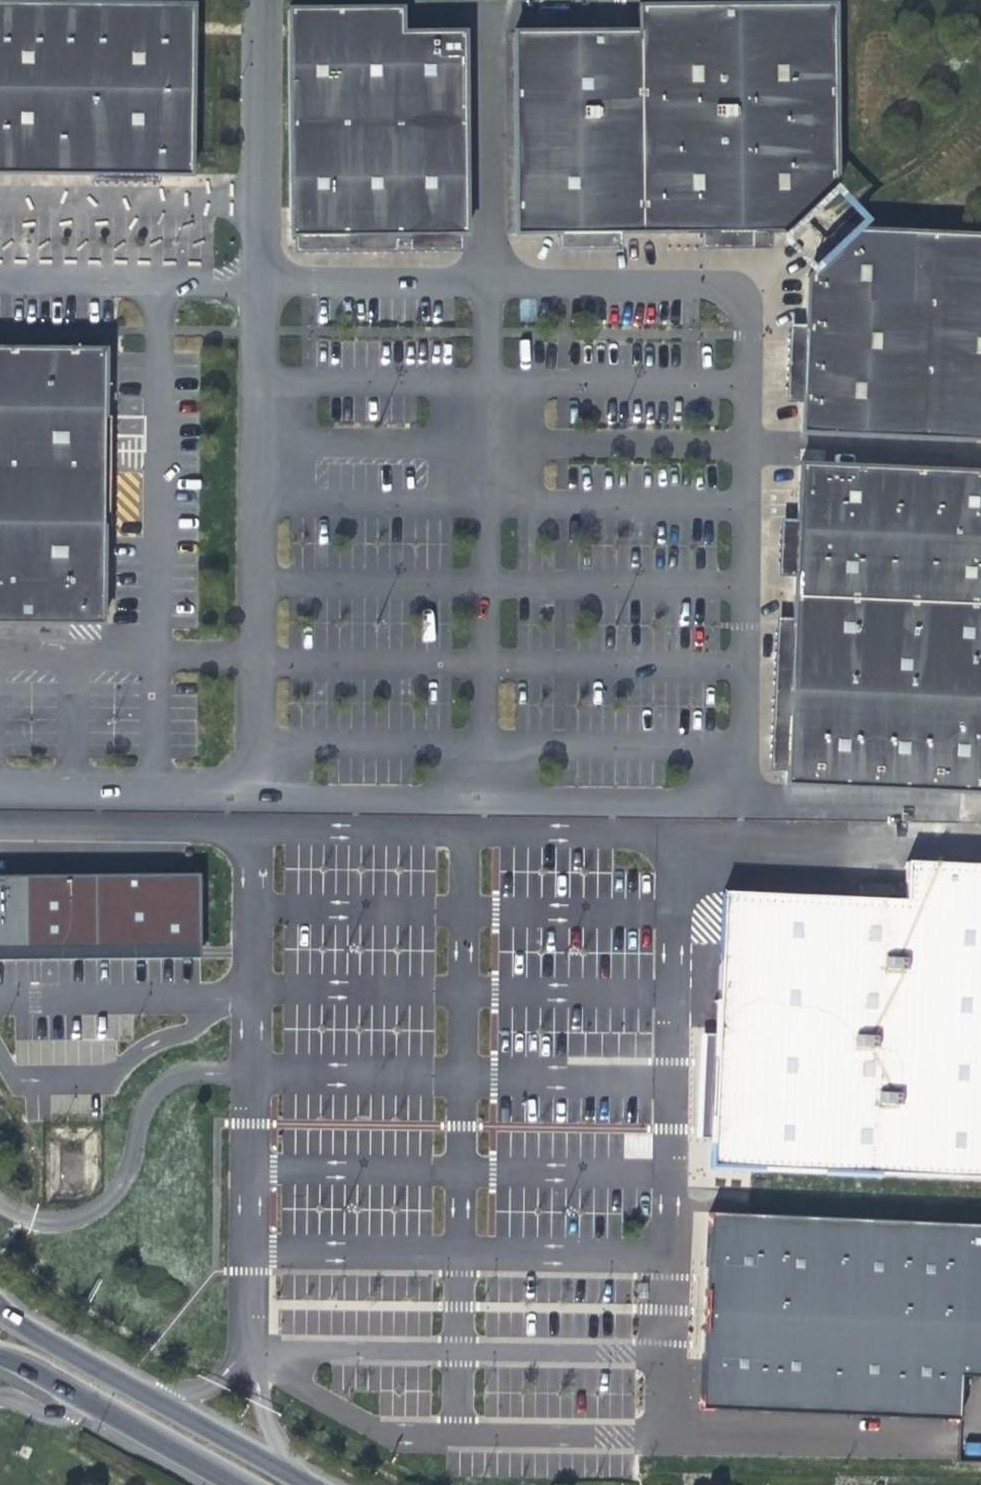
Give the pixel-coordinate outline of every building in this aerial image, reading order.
[(198,176),(200,5),(0,2),(0,173),(198,176)] [(412,12),(299,11),(296,237),(472,239),(475,37),(412,36),(412,12)] [(650,39),(525,37),(522,240),(769,243),(817,197),(819,17),(650,15),(650,39)] [(856,243),(808,291),(805,446),(980,448),(980,244),(856,243)] [(0,352),(0,626),(107,628),(111,354),(0,352)] [(797,607),(980,613),(980,477),(801,471),(797,607)] [(797,607),(790,795),(980,801),(980,613),(797,607)] [(730,901),(715,1177),(980,1191),(980,877),(913,873),(911,911),(730,901)] [(0,883),(0,966),(202,963),(201,881),(0,883)] [(716,1224),(707,1415),(963,1427),(965,1385),(980,1386),(980,1236),(716,1224)] [(966,1443),(966,1454),(980,1455),(980,1443),(966,1443)]
